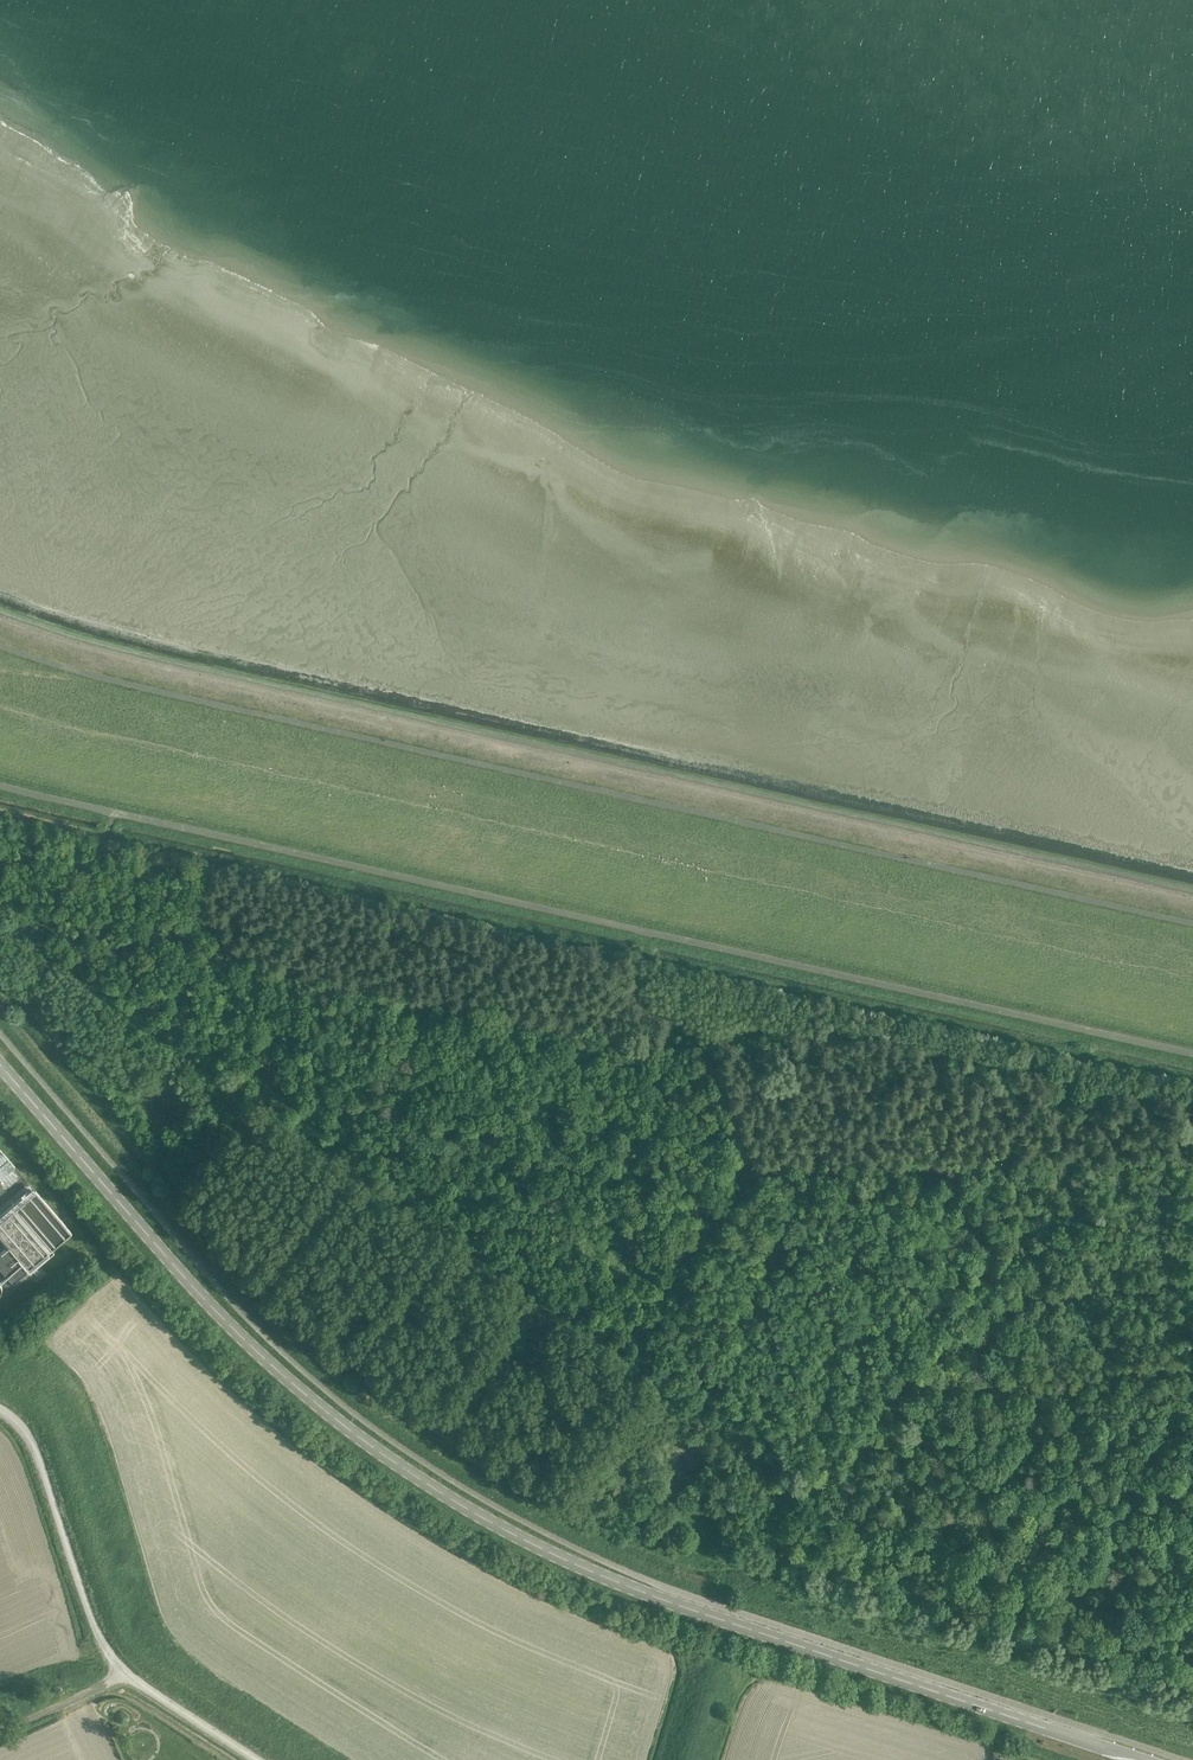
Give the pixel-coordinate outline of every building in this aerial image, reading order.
[(14,1167),(0,1151),(0,1180),(14,1167)] [(0,1214),(0,1237),(7,1245),(29,1271),(37,1263),(72,1234),(31,1187),(0,1214)] [(0,1251),(0,1270),(13,1285),(29,1271),(7,1245),(0,1251)]
